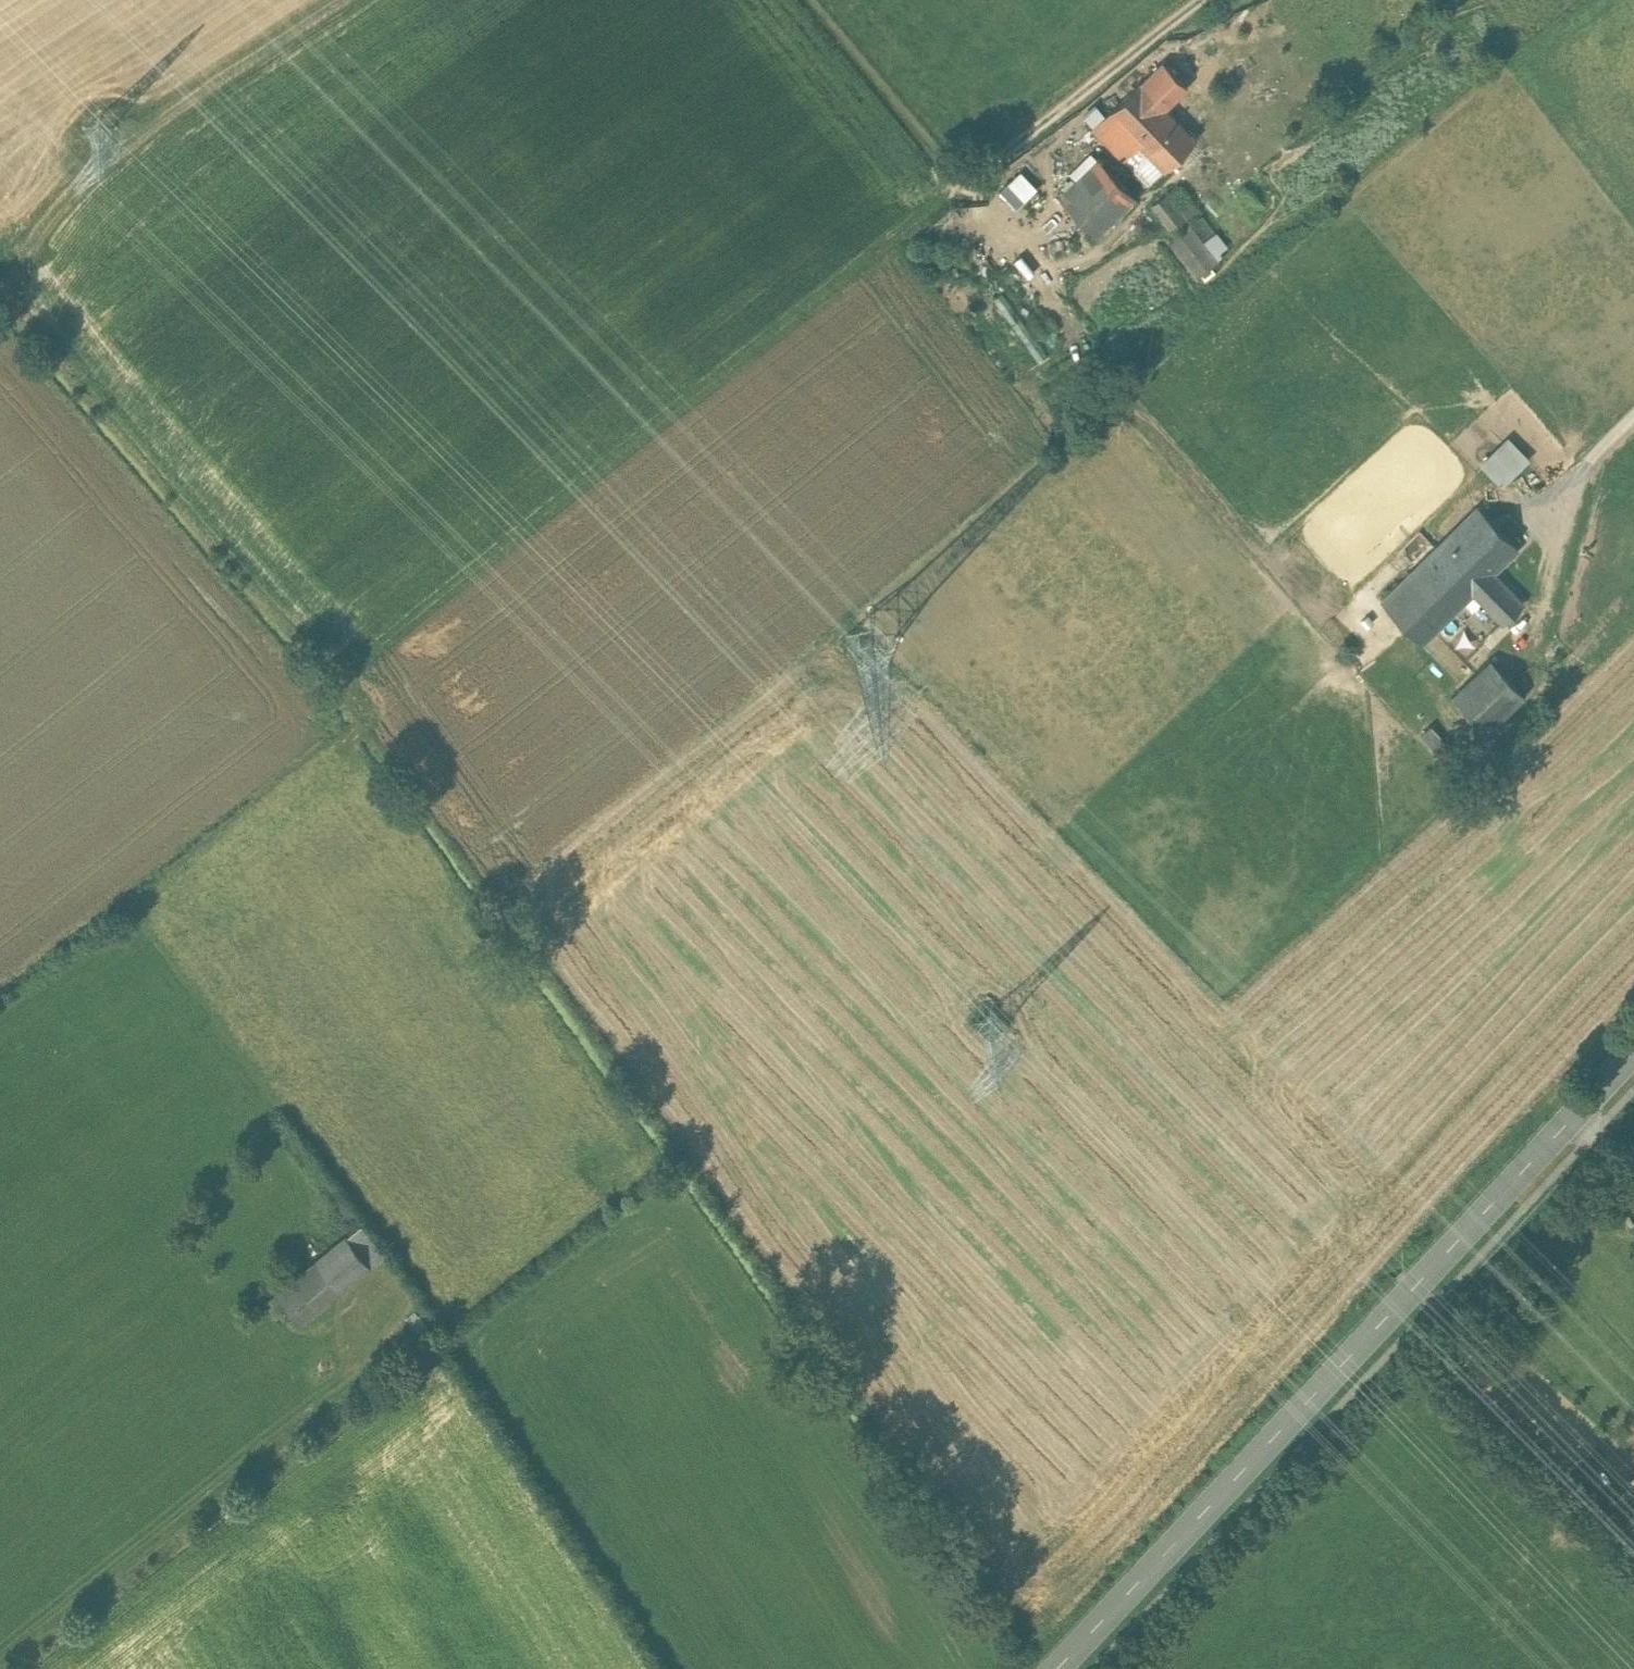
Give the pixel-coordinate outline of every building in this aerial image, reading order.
[(1195,138),(1140,80),(1108,111),(1164,168),(1195,138)] [(1052,191),(1096,235),(1137,196),(1092,151),(1052,191)] [(1016,205),(1037,185),(1020,167),(1000,187),(1016,205)] [(1171,226),(1200,210),(1184,181),(1155,197),(1171,226)] [(1207,211),(1168,234),(1191,273),(1230,249),(1207,211)] [(1502,484),(1530,456),(1508,433),(1479,461),(1502,484)] [(1478,508),(1384,601),(1422,640),(1472,591),(1492,571),(1516,547),(1478,508)] [(1523,602),(1492,571),(1472,591),(1503,622),(1523,602)] [(1525,695),(1490,658),(1451,696),(1486,732),(1525,695)] [(338,1232),(258,1296),(271,1312),(282,1303),(296,1319),(364,1263),(338,1232)]
